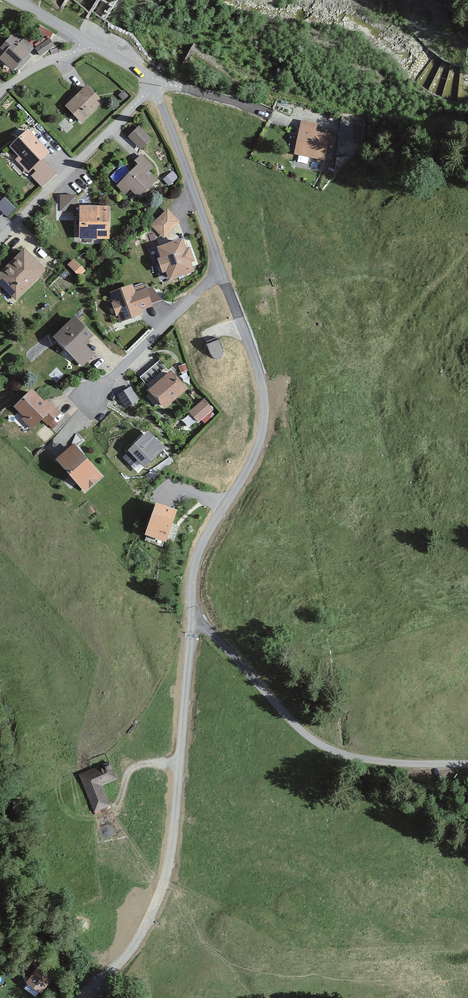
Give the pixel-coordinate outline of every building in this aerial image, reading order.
[(11,35),(0,47),(0,48),(4,52),(0,56),(0,59),(13,71),(34,48),(17,33),(11,35)] [(50,38),(35,48),(40,56),(55,46),(50,38)] [(104,101),(88,84),(64,106),(80,123),(104,101)] [(316,130),(317,123),(300,119),(293,154),(326,161),(332,134),(316,130)] [(152,140),(141,125),(127,134),(138,150),(152,140)] [(51,152),(28,128),(9,146),(18,156),(15,160),(28,173),(33,169),(44,159),(51,152)] [(155,166),(142,153),(135,160),(139,164),(117,185),(126,194),(130,190),(139,198),(158,179),(150,171),(155,166)] [(131,157),(112,177),(118,183),(138,164),(131,157)] [(57,172),(44,159),(33,169),(35,171),(30,176),(42,187),(57,172)] [(178,177),(172,171),(163,179),(169,186),(178,177)] [(76,195),(60,194),(60,211),(76,211),(76,195)] [(0,200),(0,208),(8,215),(16,206),(5,195),(0,200)] [(110,239),(110,206),(80,206),(79,239),(110,239)] [(180,221),(167,209),(151,225),(164,238),(180,221)] [(186,248),(182,238),(157,247),(161,257),(157,258),(162,273),(166,272),(169,280),(194,271),(191,262),(195,261),(190,247),(186,248)] [(22,247),(0,266),(0,288),(12,301),(44,272),(22,247)] [(74,257),(68,263),(79,274),(85,269),(74,257)] [(133,288),(132,285),(110,293),(113,301),(111,302),(116,316),(118,315),(121,322),(144,314),(143,310),(153,306),(152,304),(162,300),(152,287),(146,289),(146,288),(145,288),(143,284),(133,288)] [(91,334),(73,317),(52,340),(82,367),(95,353),(83,342),(91,334)] [(223,349),(219,339),(206,344),(210,354),(212,356),(214,358),(217,359),(219,359),(222,357),(223,354),(223,352),(223,349)] [(190,389),(173,367),(146,387),(162,409),(190,389)] [(131,386),(117,395),(125,408),(139,399),(131,386)] [(58,416),(31,387),(11,405),(31,427),(41,419),(47,426),(58,416)] [(213,409),(204,398),(188,411),(197,422),(213,409)] [(163,449),(148,431),(125,449),(140,468),(163,449)] [(102,476),(72,442),(53,458),(83,492),(102,476)] [(177,509),(156,502),(145,534),(166,541),(177,509)] [(113,781),(104,758),(74,769),(91,813),(110,806),(102,786),(113,781)] [(57,970),(41,958),(26,980),(28,981),(24,987),(35,996),(39,990),(41,992),(57,970)]
